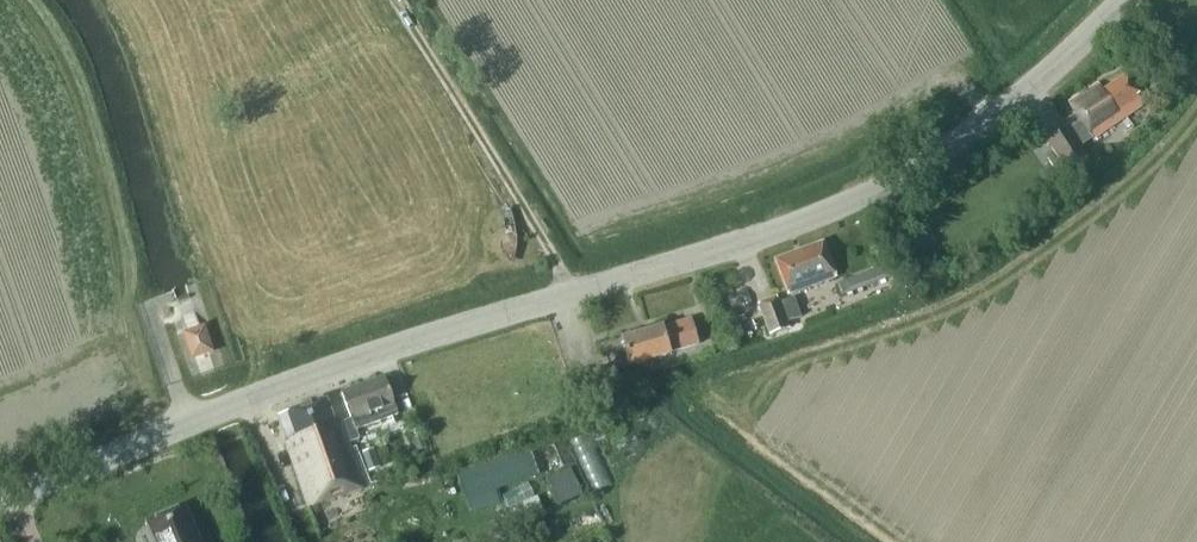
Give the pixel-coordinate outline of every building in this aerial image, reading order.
[(1092,140),(1144,104),(1124,76),(1103,90),(1098,83),(1068,102),(1081,121),(1069,129),(1067,127),(1047,141),(1065,169),(1085,156),(1079,146),(1091,138),(1092,140)] [(835,277),(822,243),(774,261),(787,295),(835,277)] [(842,297),(894,278),(890,267),(838,286),(842,297)] [(758,305),(769,336),(787,329),(785,323),(800,318),(793,298),(778,303),(776,298),(758,305)] [(691,319),(662,328),(662,327),(620,339),(621,340),(602,345),(605,357),(624,351),(629,367),(670,354),(669,353),(698,344),(691,319)] [(202,328),(184,335),(192,358),(210,352),(202,328)] [(350,419),(355,430),(397,415),(383,378),(341,394),(350,419)] [(363,487),(348,443),(358,439),(355,430),(350,419),(341,422),(340,421),(333,424),(325,399),(284,414),(278,416),(286,441),(285,441),(308,506),(363,487)] [(426,447),(422,436),(413,439),(417,450),(426,447)] [(535,447),(464,472),(474,500),(545,474),(535,447)] [(371,450),(361,454),(368,472),(377,468),(371,450)] [(550,454),(541,458),(547,472),(556,468),(550,454)] [(389,461),(381,459),(377,465),(379,472),(386,473),(391,468),(389,461)] [(535,516),(542,512),(536,499),(528,502),(535,516)] [(155,541),(201,541),(185,506),(146,523),(155,541)]
